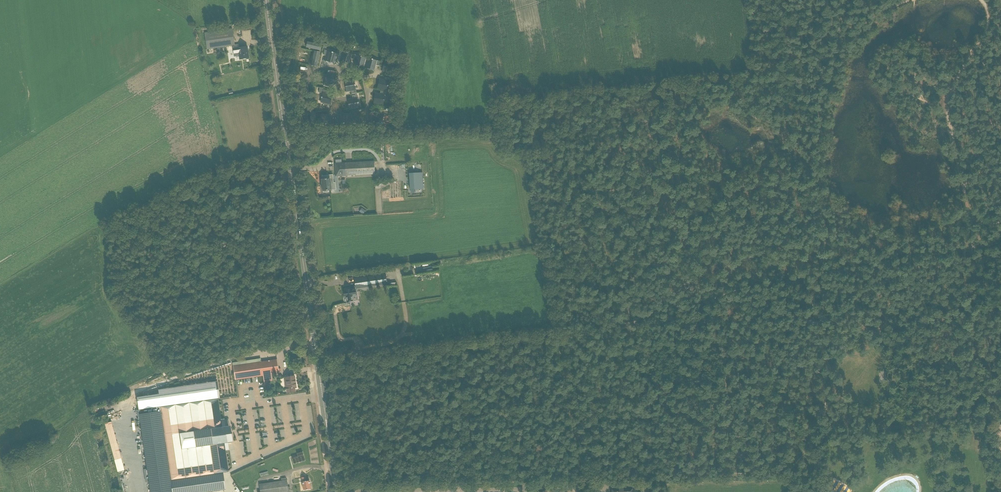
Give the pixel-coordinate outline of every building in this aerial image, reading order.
[(204,33),(207,49),(235,45),(232,29),(204,33)] [(307,42),(306,47),(320,50),(321,45),(307,42)] [(239,52),(240,59),(249,58),(247,47),(234,49),(234,53),(238,53),(238,52),(239,52)] [(324,50),(323,55),(326,56),(325,61),(334,63),(337,54),(333,53),(333,52),(332,52),(332,53),(328,52),(328,51),(324,50)] [(339,50),(338,55),(341,56),(340,61),(349,63),(352,54),(348,53),(347,52),(346,53),(343,52),(343,51),(339,50)] [(314,51),(311,65),(317,66),(320,52),(314,51)] [(353,54),(352,59),(355,60),(354,65),(363,67),(366,58),(362,57),(362,56),(361,56),(360,57),(357,56),(357,55),(353,54)] [(367,58),(365,68),(374,70),(375,65),(376,66),(379,66),(380,61),(376,60),(376,61),(373,60),(373,59),(372,59),(371,60),(367,58)] [(385,62),(382,71),(387,72),(387,73),(386,75),(386,76),(391,77),(392,73),(391,73),(392,69),(393,70),(393,68),(394,64),(385,62)] [(324,82),(323,86),(328,87),(329,83),(334,85),(336,75),(335,75),(336,72),(328,70),(326,77),(325,77),(325,78),(326,78),(325,82),(324,82)] [(379,79),(377,88),(386,91),(387,87),(388,87),(388,85),(388,82),(389,82),(390,78),(385,77),(384,80),(379,79)] [(354,81),(344,82),(346,92),(351,91),(351,94),(352,94),(357,93),(356,89),(355,89),(355,86),(355,84),(355,85),(354,81)] [(322,98),(321,102),(330,104),(332,95),(327,94),(327,93),(328,91),(323,90),(322,93),(323,93),(322,97),(321,97),(321,98),(322,98)] [(375,94),(374,103),(383,104),(384,100),(384,99),(384,95),(385,95),(385,91),(380,91),(380,94),(375,94)] [(352,99),(348,100),(349,109),(359,108),(358,104),(358,103),(358,102),(357,99),(358,99),(357,95),(352,96),(352,98),(352,99)] [(359,113),(349,114),(350,123),(354,123),(355,123),(359,123),(359,125),(363,125),(362,115),(359,115),(359,113)] [(330,114),(320,115),(321,124),(325,124),(325,125),(326,125),(326,124),(330,124),(330,125),(334,124),(334,119),(333,119),(331,119),(330,119),(330,114)] [(335,119),(335,124),(339,124),(339,123),(343,123),(343,124),(344,124),(344,123),(348,123),(348,114),(338,114),(339,119),(338,119),(335,119)] [(374,161),(345,163),(335,163),(335,176),(354,175),(354,174),(370,173),(370,175),(374,174),(374,161)] [(410,189),(410,190),(423,189),(422,173),(409,174),(410,186),(410,189)] [(323,179),(321,180),(323,191),(324,191),(324,192),(328,192),(328,191),(331,190),(336,190),(335,183),(331,183),(331,179),(333,179),(332,175),(323,176),(323,179)] [(344,298),(343,298),(344,302),(346,302),(349,302),(350,302),(353,301),(359,300),(358,292),(361,291),(361,288),(387,284),(386,274),(355,279),(356,286),(355,286),(356,289),(355,289),(353,289),(352,289),(345,290),(345,292),(343,292),(344,294),(344,296),(344,297),(344,298)] [(272,360),(233,366),(235,380),(263,376),(279,374),(277,359),(272,360)] [(285,378),(285,381),(287,393),(295,392),(294,388),(296,388),(294,376),(285,378)] [(137,397),(139,410),(140,423),(147,469),(149,482),(150,491),(209,491),(224,490),(222,473),(223,473),(229,472),(226,451),(225,443),(228,443),(231,442),(229,426),(226,426),(222,427),(221,419),(218,399),(216,381),(158,390),(159,394),(137,397)] [(301,451),(296,453),(297,456),(291,458),(293,464),(304,460),(301,451)] [(305,477),(301,478),(303,490),(311,489),(309,481),(306,481),(305,477)] [(287,480),(279,481),(267,483),(262,484),(259,485),(260,491),(289,491),(287,480)]
